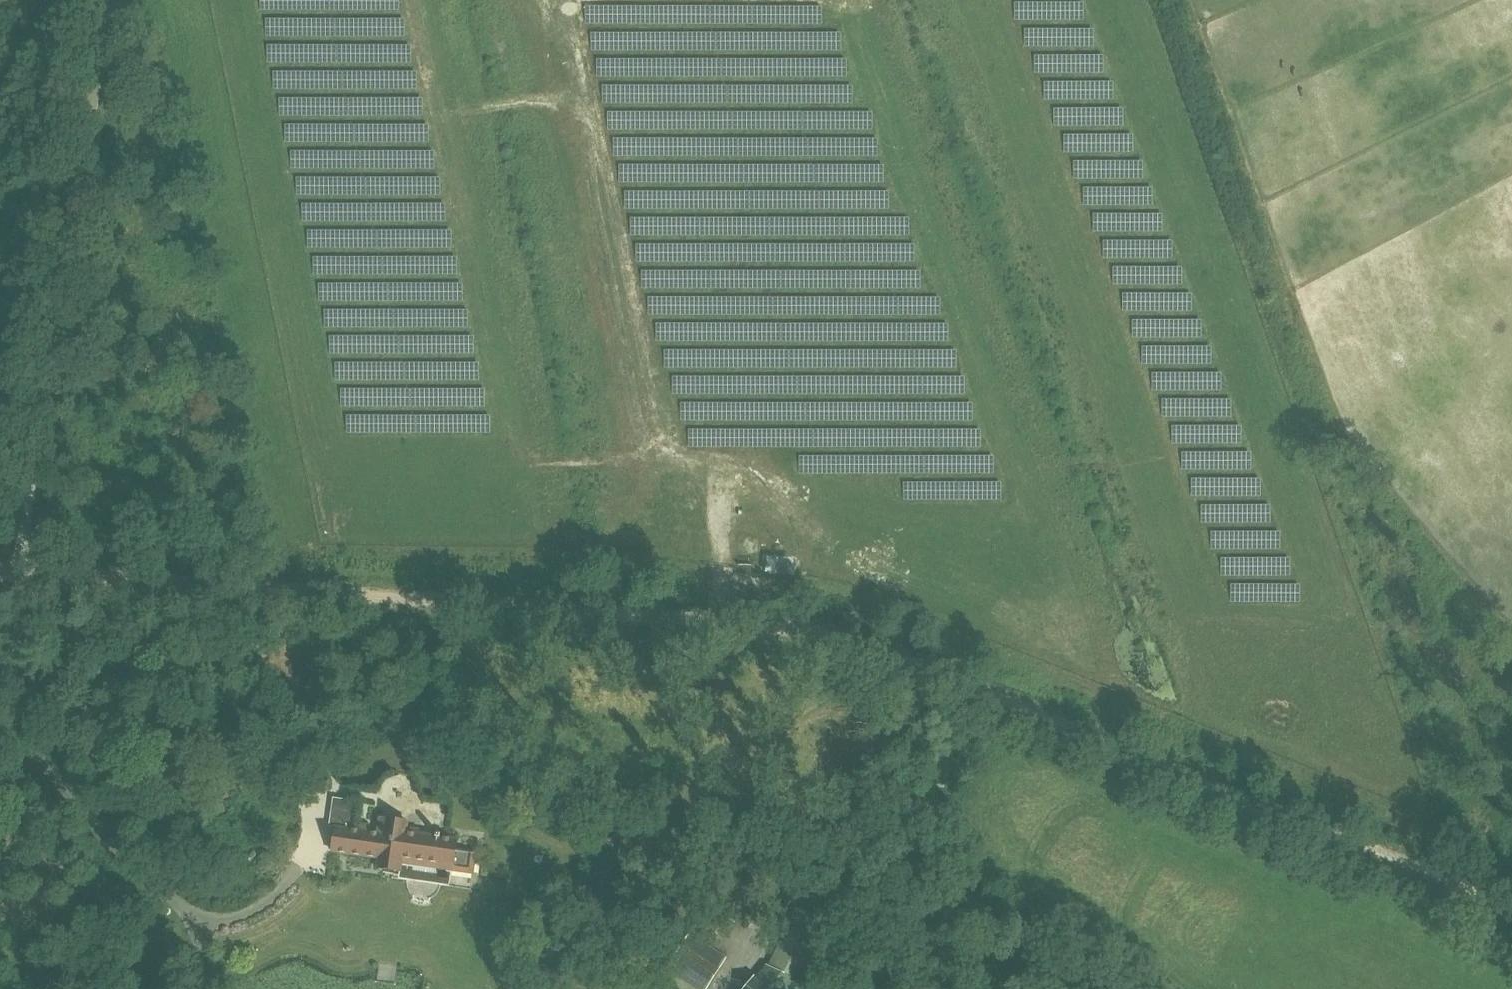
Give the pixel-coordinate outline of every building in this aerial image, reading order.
[(402,863),(473,873),(476,852),(456,849),(458,840),(442,838),(443,833),(436,832),(435,837),(406,832),(408,822),(381,818),(379,833),(369,832),(370,826),(362,825),(361,830),(335,827),(332,851),(378,858),(377,868),(400,871),(402,863)] [(797,906),(768,967),(808,984),(814,968),(807,966),(824,929),(797,906)] [(729,958),(691,934),(666,970),(696,988),(707,988),(729,958)]
